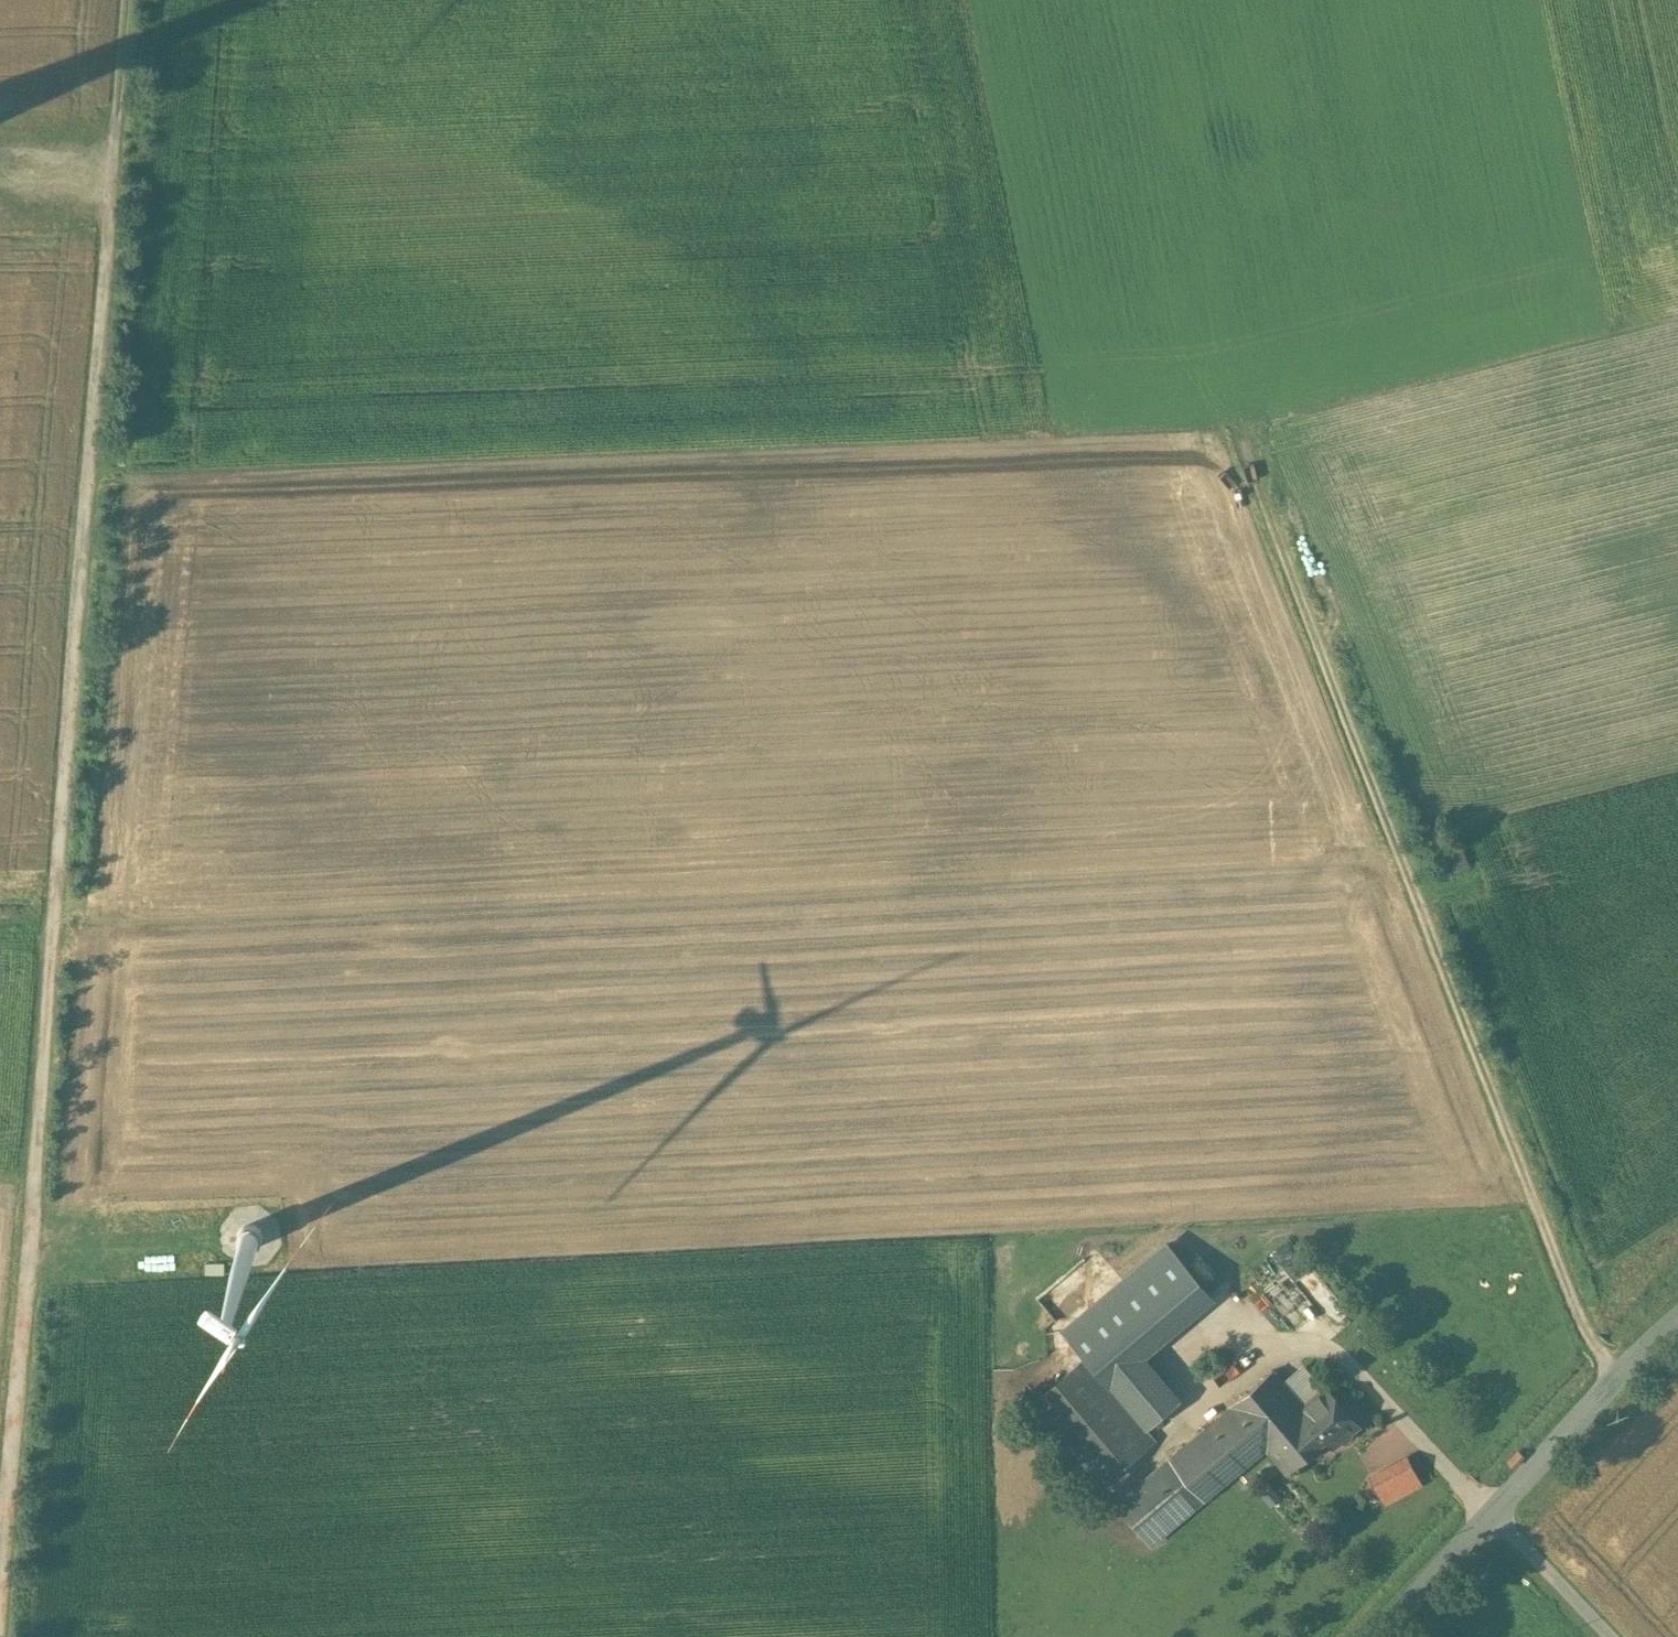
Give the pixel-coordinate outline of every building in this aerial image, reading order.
[(1460,848),(1439,856),(1445,873),(1467,865),(1460,848)] [(1275,1285),(1300,1322),(1337,1297),(1296,1237),(1276,1251),(1291,1274),(1275,1285)] [(1146,1429),(1146,1428),(1181,1399),(1142,1353),(1211,1295),(1168,1244),(1124,1281),(1065,1331),(1087,1357),(1085,1358),(1146,1429)] [(1085,1358),(1029,1406),(1097,1488),(1155,1440),(1155,1439),(1146,1429),(1085,1358)] [(1232,1405),(1170,1458),(1205,1499),(1240,1469),(1267,1446),(1255,1432),(1296,1398),(1272,1369),(1231,1403),(1232,1405)] [(1357,1423),(1327,1387),(1304,1407),(1303,1407),(1327,1435),(1326,1436),(1333,1444),(1339,1439),(1346,1439),(1351,1435),(1351,1429),(1357,1423)] [(1296,1398),(1255,1432),(1267,1446),(1287,1469),(1326,1436),(1327,1435),(1303,1407),(1304,1407),(1296,1398)] [(1520,1452),(1509,1463),(1515,1469),(1526,1458),(1520,1452)] [(1386,1505),(1426,1484),(1410,1454),(1370,1474),(1386,1505)] [(1205,1499),(1170,1458),(1135,1487),(1136,1488),(1169,1527),(1170,1528),(1205,1499)] [(1095,1490),(1088,1481),(1079,1489),(1087,1498),(1095,1490)] [(1169,1527),(1136,1488),(1117,1504),(1151,1543),(1169,1527)]
